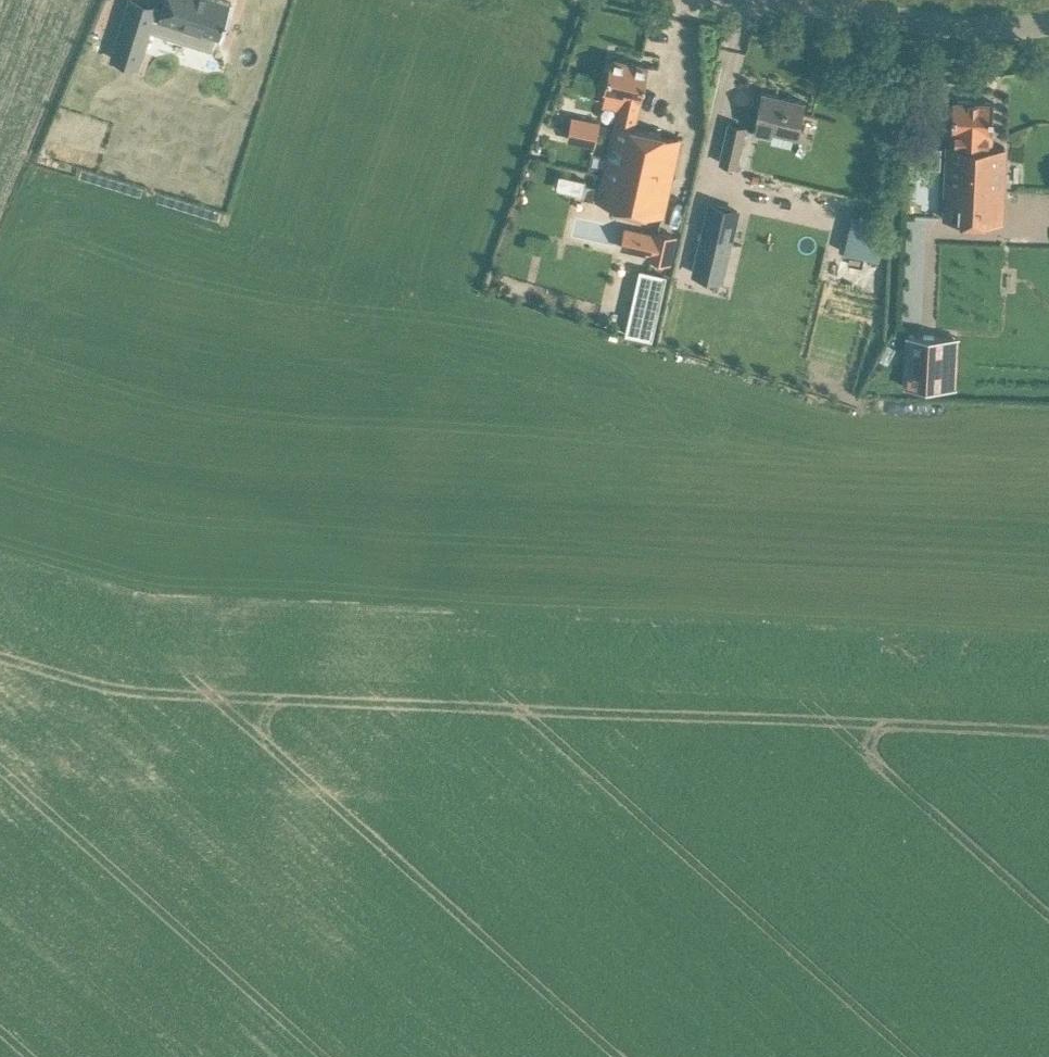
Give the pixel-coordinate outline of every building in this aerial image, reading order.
[(113,56),(138,64),(150,26),(209,45),(213,32),(222,34),(225,25),(228,26),(232,12),(229,11),(232,2),(227,0),(166,0),(161,18),(153,15),(157,5),(141,0),(130,0),(113,56)] [(642,97),(649,65),(611,57),(605,86),(628,91),(621,123),(634,126),(640,96),(642,97)] [(763,91),(758,112),(754,131),(768,134),(770,126),(797,132),(804,100),(763,91)] [(953,99),(951,142),(992,144),(994,100),(953,99)] [(572,114),(566,139),(577,141),(580,128),(597,132),(600,120),(572,114)] [(746,123),(730,119),(721,160),(738,163),(746,123)] [(663,213),(680,136),(634,126),(621,123),(619,122),(601,199),(663,213)] [(949,142),(945,217),(1001,220),(1003,180),(1003,166),(1004,145),(992,144),(951,142),(949,142)] [(710,203),(693,273),(722,280),(738,210),(710,203)] [(654,230),(649,255),(670,260),(675,235),(654,230)] [(668,277),(643,271),(629,337),(653,342),(668,277)] [(907,334),(904,386),(947,388),(950,336),(907,334)]
